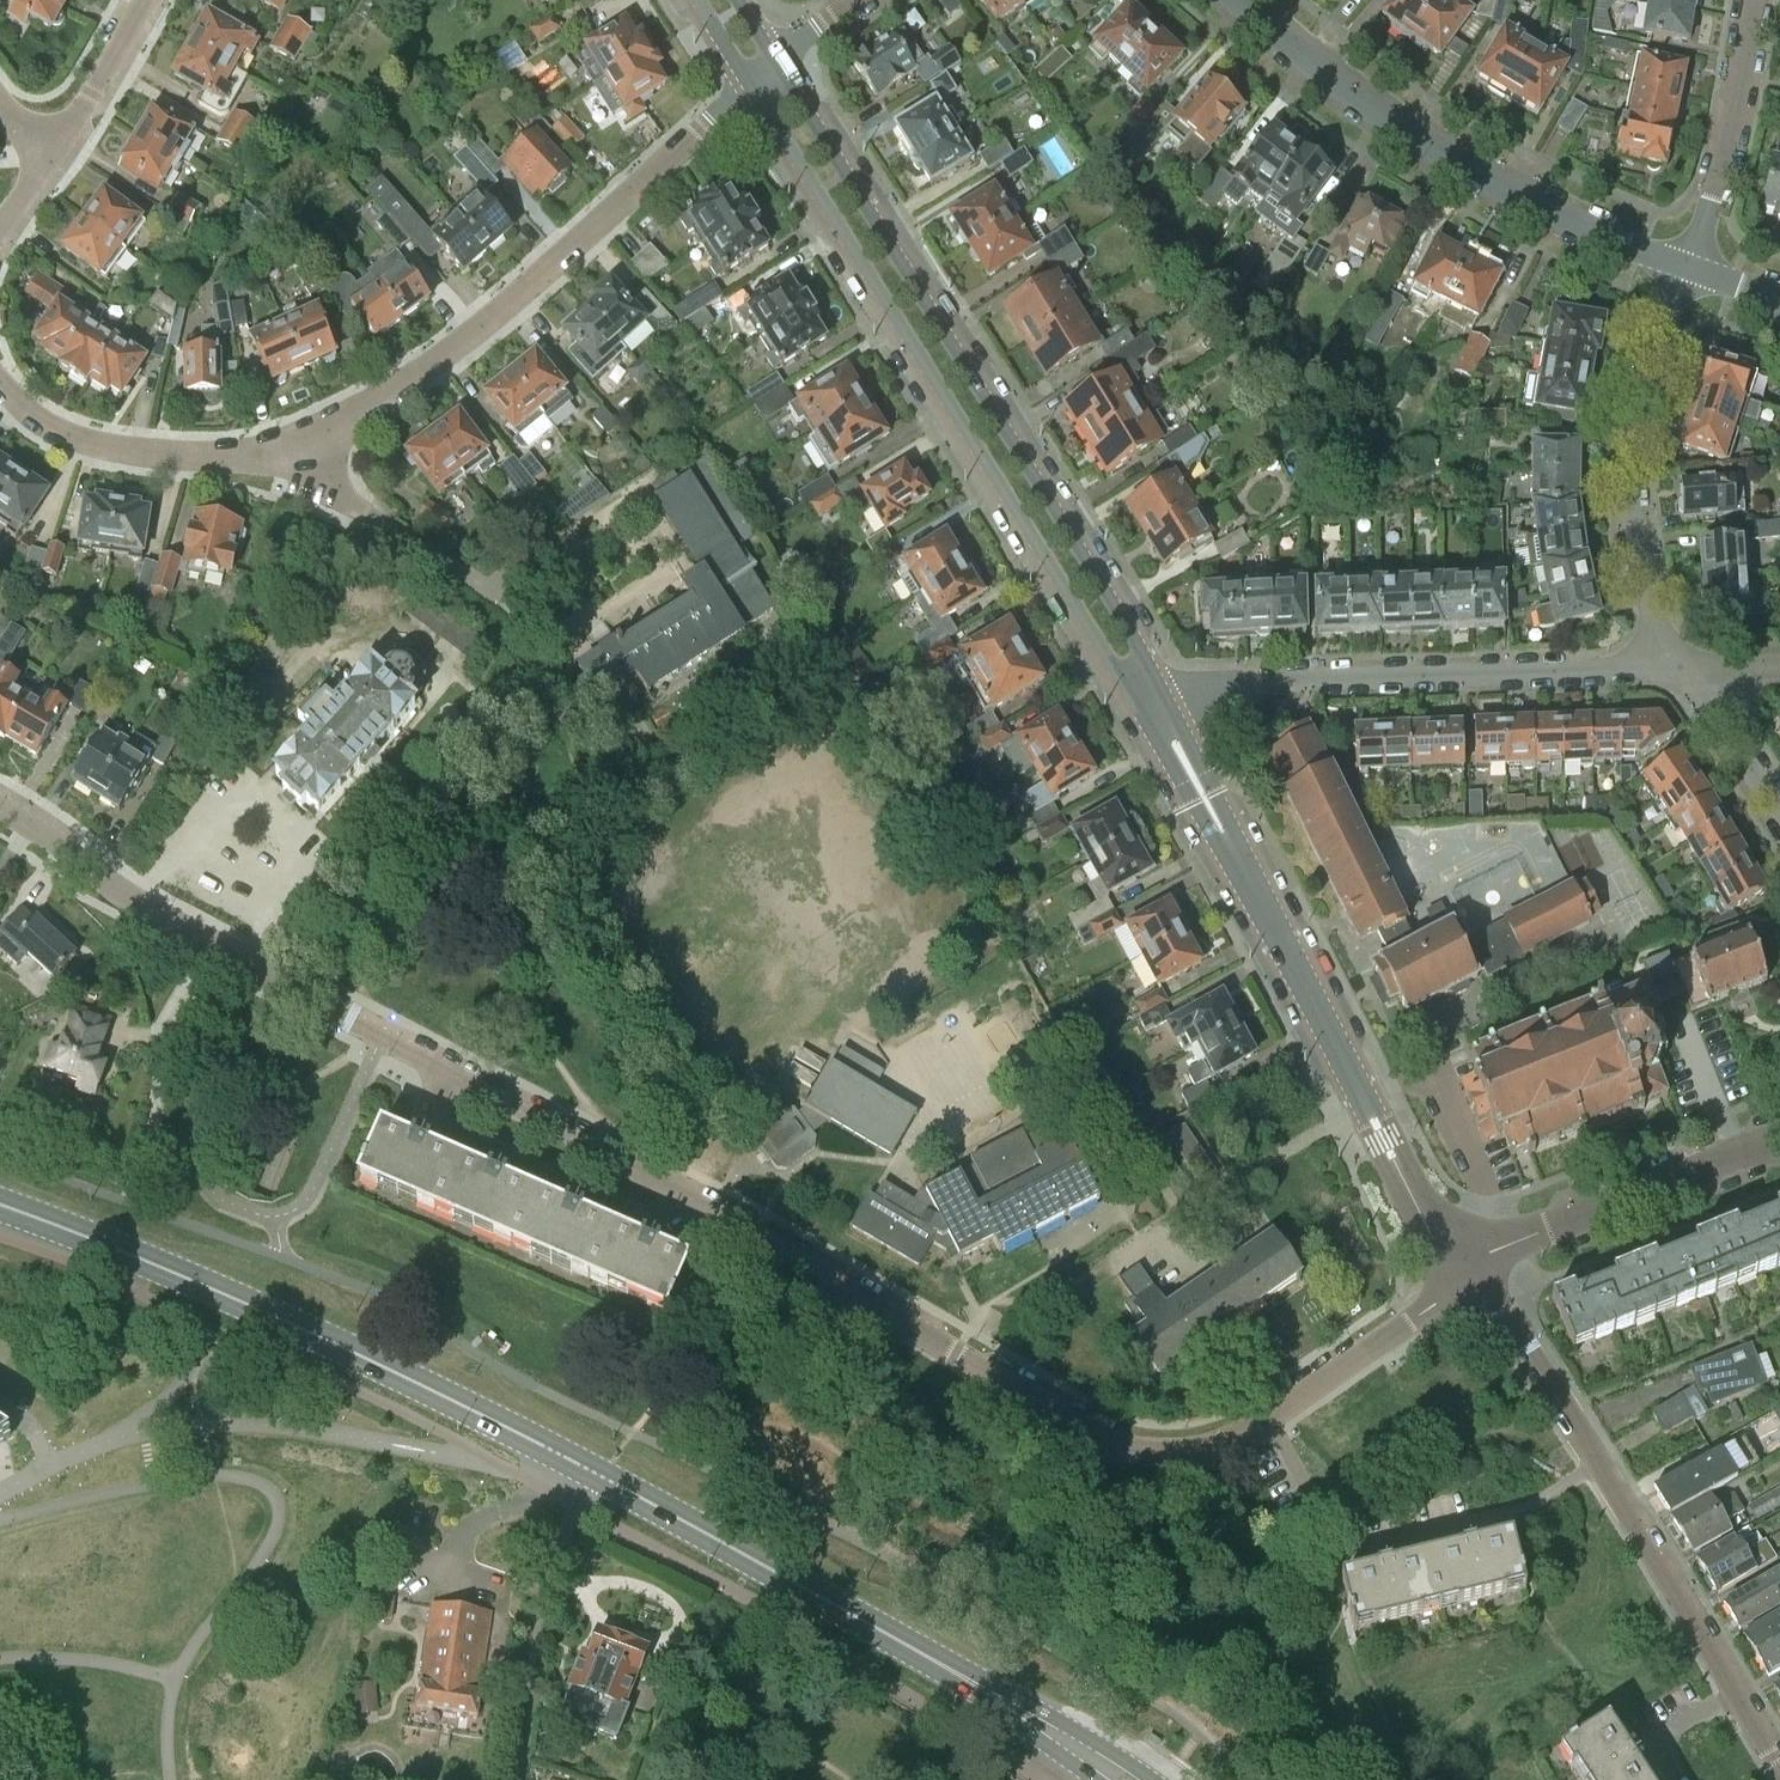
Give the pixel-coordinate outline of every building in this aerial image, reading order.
[(68,0),(0,0),(0,1),(13,9),(11,12),(28,22),(30,18),(51,30),(54,26),(57,26),(61,26),(63,25),(64,23),(65,18),(65,16),(62,12),(68,0)] [(277,11),(283,0),(257,0),(277,11)] [(584,12),(602,2),(601,0),(587,0),(580,5),(584,12)] [(1022,7),(1018,0),(980,0),(997,25),(1022,7)] [(1067,11),(1076,24),(1096,6),(1091,0),(1079,0),(1067,11)] [(1398,27),(1397,33),(1408,41),(1437,0),(1395,0),(1383,16),(1398,27)] [(1452,0),(1437,0),(1408,41),(1420,49),(1426,47),(1440,58),(1472,14),(1452,0)] [(1497,0),(1480,0),(1475,18),(1491,22),(1497,0)] [(1512,0),(1498,0),(1492,22),(1505,26),(1512,0)] [(1649,6),(1693,12),(1693,11),(1694,11),(1695,10),(1699,7),(1700,0),(1650,0),(1649,6)] [(1693,13),(1693,12),(1649,6),(1645,35),(1688,41),(1690,28),(1695,26),(1696,17),(1693,13)] [(1121,69),(1155,32),(1154,31),(1156,26),(1148,18),(1143,19),(1130,8),(1089,50),(1102,63),(1109,56),(1121,69)] [(1538,49),(1506,101),(1523,112),(1527,106),(1539,113),(1569,63),(1584,64),(1589,14),(1573,12),(1570,42),(1567,46),(1561,42),(1552,57),(1538,49)] [(209,16),(202,29),(197,27),(187,45),(236,73),(247,55),(251,57),(258,44),(209,16)] [(553,16),(522,35),(530,48),(561,29),(553,16)] [(288,19),(279,36),(302,48),(311,32),(288,19)] [(595,85),(651,50),(642,35),(636,39),(626,23),(576,54),(595,85)] [(999,27),(990,35),(1008,57),(1016,51),(1004,37),(1005,36),(999,27)] [(1060,31),(1047,41),(1054,50),(1067,40),(1060,31)] [(1156,33),(1155,32),(1121,69),(1134,80),(1127,87),(1141,100),(1182,57),(1168,44),(1169,39),(1162,31),(1156,33)] [(1479,77),(1490,84),(1488,89),(1506,101),(1538,49),(1506,31),(1479,77)] [(311,32),(302,48),(312,54),(321,38),(311,32)] [(852,61),(853,63),(851,64),(876,100),(888,91),(889,93),(904,83),(903,81),(917,71),(915,68),(923,62),(903,34),(895,39),(892,36),(871,50),(870,48),(852,61)] [(302,48),(279,36),(272,50),(294,63),(298,55),(302,48)] [(1602,50),(1626,55),(1628,44),(1605,39),(1602,50)] [(236,73),(187,45),(179,60),(183,62),(175,76),(224,104),(232,91),(228,88),(236,73)] [(308,61),(312,54),(302,48),(298,55),(308,61)] [(941,78),(944,76),(961,64),(950,48),(930,62),(941,78)] [(1071,60),(1061,49),(1036,71),(1046,83),(1071,60)] [(651,50),(595,85),(606,103),(616,97),(631,120),(645,111),(639,102),(666,86),(655,69),(661,66),(651,50)] [(1636,91),(1683,100),(1687,82),(1683,82),(1686,67),(1637,57),(1634,73),(1640,74),(1636,91)] [(944,76),(941,78),(930,85),(936,95),(950,87),(944,76)] [(1232,96),(1229,99),(1209,83),(1165,134),(1167,135),(1166,139),(1167,143),(1173,149),(1178,149),(1181,147),(1183,149),(1185,147),(1200,160),(1244,108),(1232,96)] [(1680,118),(1683,100),(1636,91),(1630,121),(1673,130),(1676,117),(1680,118)] [(1573,102),(1559,127),(1572,134),(1586,110),(1573,102)] [(954,132),(936,103),(896,128),(905,142),(902,145),(911,160),(954,132)] [(145,122),(147,126),(140,138),(188,165),(195,152),(190,149),(198,134),(157,110),(155,113),(150,113),(145,122)] [(227,128),(249,141),(258,126),(236,113),(227,128)] [(566,118),(552,131),(571,152),(585,139),(566,118)] [(1665,168),(1673,130),(1630,121),(1629,128),(1621,126),(1616,150),(1645,156),(1643,163),(1647,164),(1648,168),(1649,171),(1652,172),(1656,172),(1658,171),(1660,170),(1661,167),(1665,168)] [(954,132),(911,160),(919,172),(923,170),(932,185),(979,156),(962,127),(954,132)] [(249,141),(227,128),(218,143),(241,156),(249,141)] [(1273,131),(1235,180),(1229,188),(1222,196),(1237,208),(1249,193),(1263,203),(1300,152),(1273,131)] [(566,184),(562,179),(569,173),(537,137),(507,165),(534,195),(539,191),(544,196),(549,191),(553,195),(566,184)] [(140,138),(134,149),(129,149),(124,158),(126,162),(125,164),(166,189),(175,173),(181,176),(188,165),(140,138)] [(466,150),(475,159),(493,179),(504,168),(477,138),(466,150)] [(1779,139),(1763,210),(1777,213),(1776,218),(1779,219),(1779,139)] [(989,170),(1012,156),(1004,143),(982,157),(989,170)] [(475,159),(466,150),(456,159),(487,194),(497,184),(493,179),(475,159)] [(1032,165),(1024,152),(1003,166),(1011,178),(1032,165)] [(1307,245),(1296,238),(1302,229),(1295,224),(1331,175),(1300,152),(1263,203),(1254,214),(1285,238),(1253,286),(1271,299),(1307,245)] [(1218,167),(1195,197),(1212,210),(1235,179),(1218,167)] [(387,214),(393,221),(408,208),(383,179),(368,192),(387,214)] [(708,244),(754,215),(742,196),(738,199),(729,184),(698,204),(701,208),(680,220),(689,234),(698,228),(708,244)] [(972,248),(1014,223),(1004,207),(1012,202),(1003,187),(953,217),(962,232),(960,236),(965,244),(969,245),(972,248)] [(457,219),(487,253),(513,230),(503,220),(508,216),(492,198),(488,202),(478,191),(453,213),(458,219),(457,219)] [(105,194),(95,208),(91,205),(82,217),(123,247),(142,221),(105,194)] [(170,212),(192,224),(201,209),(179,196),(170,212)] [(231,218),(246,228),(259,210),(244,199),(231,218)] [(1361,199),(1331,254),(1342,260),(1349,247),(1365,255),(1371,244),(1389,255),(1407,225),(1402,221),(1361,199)] [(192,224),(170,212),(162,226),(183,239),(192,224)] [(400,251),(411,242),(393,221),(387,214),(376,224),(400,251)] [(754,215),(708,244),(718,260),(709,266),(717,279),(768,247),(762,237),(766,234),(754,215)] [(123,247),(82,217),(70,234),(74,236),(64,249),(101,276),(123,247)] [(463,274),(487,253),(457,219),(434,240),(463,274)] [(1014,223),(972,248),(973,250),(971,254),(976,262),(980,262),(990,277),(1023,256),(1027,262),(1042,252),(1048,263),(1075,246),(1065,230),(1039,246),(1030,231),(1022,236),(1014,223)] [(1447,302),(1469,260),(1467,259),(1466,254),(1458,249),(1453,251),(1438,243),(1412,294),(1426,302),(1430,294),(1447,302)] [(630,265),(646,283),(670,268),(651,246),(630,265)] [(1075,246),(1048,263),(1056,277),(1083,261),(1075,246)] [(1318,278),(1331,254),(1316,246),(1302,270),(1318,278)] [(379,289),(401,321),(430,299),(397,254),(385,263),(395,277),(380,288),(379,289)] [(1469,260),(1447,302),(1438,319),(1471,336),(1472,327),(1473,326),(1474,326),(1500,276),(1485,268),(1485,263),(1475,259),(1471,261),(1469,260)] [(324,289),(311,268),(298,277),(311,297),(324,289)] [(63,364),(90,323),(89,323),(92,319),(65,300),(69,294),(40,275),(27,295),(55,312),(36,340),(47,347),(45,352),(62,363),(63,364)] [(376,339),(401,321),(379,289),(380,288),(372,277),(358,287),(353,279),(352,279),(350,278),(348,277),(347,276),(344,276),(342,276),(339,276),(339,277),(336,279),(334,276),(321,285),(348,323),(359,316),(376,339)] [(766,337),(812,308),(799,288),(795,291),(788,280),(737,312),(746,326),(755,320),(766,337)] [(1006,311),(1028,346),(1078,314),(1057,280),(1006,311)] [(621,347),(647,323),(648,322),(650,324),(653,325),(656,326),(659,326),(662,326),(665,326),(668,325),(670,323),(672,321),(645,291),(631,304),(611,283),(595,297),(599,301),(590,310),(621,347)] [(216,328),(202,328),(202,334),(201,334),(201,340),(188,339),(187,346),(186,351),(187,396),(204,395),(204,397),(205,399),(208,402),(211,403),(215,402),(218,400),(220,397),(220,395),(222,395),(221,350),(220,339),(235,336),(234,329),(230,305),(226,285),(213,291),(213,308),(216,328)] [(687,322),(722,301),(721,300),(724,298),(715,285),(673,311),(682,324),(687,321),(687,322)] [(159,312),(172,322),(174,323),(177,307),(159,293),(150,305),(159,312)] [(1377,348),(1403,301),(1389,293),(1363,341),(1377,348)] [(722,301),(687,322),(695,335),(729,313),(722,301)] [(1556,306),(1555,313),(1550,312),(1546,332),(1551,332),(1549,346),(1594,354),(1599,355),(1604,321),(1572,316),(1573,309),(1572,306),(1569,302),(1567,301),(1564,301),(1561,302),(1558,304),(1556,306)] [(230,305),(234,329),(249,327),(244,302),(230,305)] [(301,360),(304,368),(323,360),(326,363),(329,364),(331,364),(335,362),(336,359),(335,355),(329,342),(332,341),(316,306),(283,320),(301,360)] [(1498,337),(1510,339),(1514,340),(1527,313),(1513,306),(1498,337)] [(100,307),(94,317),(101,321),(107,311),(100,307)] [(177,307),(174,323),(172,322),(168,341),(169,341),(169,345),(178,348),(186,309),(177,307)] [(812,308),(766,337),(776,352),(766,358),(775,371),(826,339),(819,329),(823,326),(812,308)] [(597,368),(621,347),(590,310),(580,319),(576,314),(563,326),(567,330),(565,332),(597,368)] [(1098,347),(1078,314),(1028,346),(1048,378),(1098,347)] [(304,368),(301,360),(283,320),(250,335),(266,370),(268,369),(274,382),(276,385),(280,387),(285,384),(286,383),(286,380),(286,376),(304,368)] [(119,342),(90,323),(63,364),(62,363),(59,367),(89,387),(92,383),(119,342)] [(1127,331),(1101,347),(1109,360),(1136,344),(1127,331)] [(1465,395),(1487,349),(1489,344),(1473,336),(1453,376),(1450,375),(1441,394),(1457,401),(1461,393),(1465,395)] [(1510,339),(1498,337),(1493,336),(1489,344),(1487,349),(1508,347),(1510,339)] [(166,360),(169,345),(169,341),(168,341),(158,339),(154,356),(166,360)] [(146,360),(119,342),(92,383),(109,394),(111,390),(122,397),(146,360)] [(1593,372),(1591,370),(1594,354),(1549,346),(1543,377),(1589,385),(1589,382),(1592,380),(1593,372)] [(537,355),(524,365),(521,362),(508,372),(548,421),(574,401),(537,355)] [(638,364),(648,376),(658,367),(647,355),(638,364)] [(1710,357),(1709,362),(1707,361),(1704,361),(1702,362),(1700,364),(1699,367),(1699,370),(1699,372),(1704,375),(1700,389),(1759,406),(1768,378),(1752,374),(1753,371),(1710,357)] [(648,376),(638,364),(628,372),(639,384),(648,376)] [(765,422),(790,408),(799,423),(808,417),(820,436),(869,406),(855,384),(856,380),(855,377),(853,374),(851,372),(847,371),(795,403),(786,389),(756,408),(765,422)] [(548,421),(508,372),(494,384),(497,387),(486,396),(519,436),(513,441),(519,449),(528,450),(554,428),(548,421)] [(1590,391),(1588,389),(1589,385),(1543,377),(1527,374),(1524,396),(1535,398),(1533,408),(1583,416),(1586,401),(1589,400),(1590,391)] [(756,408),(786,389),(778,375),(748,394),(756,408)] [(1067,409),(1090,446),(1141,412),(1119,377),(1067,409)] [(1761,407),(1759,406),(1700,389),(1696,402),(1693,401),(1688,418),(1739,434),(1743,421),(1757,425),(1761,412),(1759,412),(1761,407)] [(869,406),(820,436),(829,450),(820,456),(830,472),(887,437),(887,431),(887,429),(885,426),(883,424),(879,422),(869,406)] [(608,435),(621,428),(604,408),(593,418),(608,435)] [(1161,445),(1141,412),(1090,446),(1109,477),(1161,445)] [(1475,413),(1475,416),(1458,416),(1458,428),(1475,428),(1475,430),(1505,430),(1505,413),(1475,413)] [(460,416),(448,424),(445,421),(429,432),(461,474),(462,473),(475,463),(483,475),(496,466),(460,416)] [(1739,434),(1688,418),(1683,434),(1686,435),(1682,448),(1724,462),(1725,459),(1730,461),(1739,434)] [(1189,429),(1164,445),(1171,456),(1197,440),(1189,429)] [(461,474),(429,432),(416,441),(419,446),(408,454),(408,455),(405,458),(412,467),(415,464),(440,497),(466,478),(462,473),(461,474)] [(1149,541),(1194,512),(1178,485),(1185,473),(1182,469),(1195,461),(1199,463),(1209,446),(1203,438),(1189,448),(1159,467),(1166,477),(1159,481),(1162,487),(1129,508),(1149,541)] [(1535,445),(1534,472),(1578,474),(1578,462),(1582,460),(1582,452),(1578,449),(1578,446),(1535,445)] [(1752,454),(1740,455),(1741,463),(1753,463),(1752,454)] [(530,455),(519,464),(534,483),(546,475),(530,455)] [(645,456),(639,461),(639,468),(643,474),(653,465),(645,456)] [(514,458),(499,470),(521,500),(537,487),(534,483),(519,464),(514,458)] [(23,472),(13,466),(9,467),(0,461),(0,507),(23,472)] [(904,468),(854,499),(863,514),(872,509),(886,531),(905,519),(901,514),(929,497),(918,479),(913,482),(904,468)] [(23,472),(0,507),(0,512),(13,521),(6,533),(17,540),(48,493),(37,485),(37,481),(23,472)] [(1578,486),(1578,474),(1534,472),(1533,505),(1578,503),(1577,501),(1583,496),(1582,489),(1578,486)] [(659,497),(680,484),(673,473),(652,486),(659,497)] [(1510,473),(1496,473),(1496,481),(1510,481),(1510,473)] [(618,646),(579,671),(598,701),(619,688),(616,684),(635,672),(647,692),(775,611),(690,477),(680,484),(659,497),(656,499),(703,573),(683,586),(693,603),(620,649),(618,646)] [(813,506),(836,492),(828,478),(800,495),(808,509),(813,506)] [(1683,500),(1678,504),(1679,513),(1684,515),(1684,519),(1745,514),(1742,478),(1681,483),(1683,500)] [(1475,503),(1491,504),(1492,486),(1475,486),(1475,503)] [(836,492),(813,506),(820,517),(843,503),(836,492)] [(80,544),(113,549),(120,503),(98,499),(97,504),(87,502),(80,544)] [(141,506),(120,503),(113,549),(144,554),(150,512),(140,511),(141,506)] [(1578,504),(1578,503),(1533,505),(1538,537),(1582,531),(1580,520),(1585,515),(1584,508),(1578,504)] [(427,504),(419,519),(445,533),(452,517),(427,504)] [(574,504),(561,514),(568,523),(582,514),(574,504)] [(1194,512),(1149,541),(1165,566),(1190,551),(1193,556),(1214,543),(1194,512)] [(197,515),(185,564),(189,565),(187,574),(206,579),(208,570),(231,575),(236,554),(242,552),(247,533),(242,529),(243,526),(197,515)] [(1778,524),(1757,526),(1758,542),(1779,540),(1779,524),(1778,524)] [(1588,543),(1583,540),(1582,531),(1538,537),(1542,566),(1586,558),(1585,556),(1589,552),(1588,543)] [(1242,533),(1216,547),(1223,560),(1249,545),(1242,533)] [(879,541),(885,551),(892,547),(893,548),(895,547),(889,536),(879,541)] [(925,594),(972,565),(961,546),(955,549),(946,536),(895,568),(913,600),(925,593),(925,594)] [(1701,544),(1703,578),(1747,575),(1746,556),(1751,556),(1749,541),(1701,544)] [(51,545),(48,555),(43,573),(57,577),(66,549),(51,545)] [(48,555),(33,551),(26,575),(41,579),(43,573),(48,555)] [(164,557),(161,567),(154,588),(168,592),(171,593),(181,562),(164,557)] [(1586,559),(1586,558),(1542,566),(1547,586),(1539,588),(1541,599),(1550,597),(1592,587),(1590,576),(1593,571),(1590,561),(1586,559)] [(137,590),(152,595),(154,588),(161,567),(146,561),(137,590)] [(981,580),(972,565),(925,594),(942,621),(983,596),(976,584),(981,580)] [(1750,608),(1747,575),(1703,578),(1706,612),(1732,610),(1732,614),(1736,618),(1742,618),(1746,613),(1746,608),(1750,608)] [(1274,588),(1276,638),(1291,637),(1293,634),(1307,633),(1305,587),(1303,587),(1302,576),(1290,577),(1290,587),(1274,588)] [(1472,582),(1474,632),(1488,631),(1491,627),(1505,627),(1504,581),(1472,582)] [(1460,633),(1474,632),(1472,582),(1441,583),(1443,629),(1456,628),(1460,633)] [(1439,629),(1443,629),(1441,583),(1410,584),(1412,630),(1424,630),(1428,633),(1435,633),(1439,629)] [(1398,630),(1412,630),(1410,584),(1379,585),(1381,631),(1384,631),(1387,635),(1395,634),(1398,630)] [(1367,631),(1381,631),(1379,585),(1348,586),(1350,636),(1363,635),(1367,631)] [(1335,636),(1350,636),(1348,586),(1316,587),(1318,633),(1331,633),(1335,636)] [(1595,598),(1592,587),(1550,597),(1552,608),(1543,609),(1536,613),(1540,628),(1548,628),(1561,625),(1565,628),(1572,627),(1575,622),(1599,617),(1598,612),(1601,608),(1600,600),(1595,598)] [(152,595),(149,603),(163,608),(168,592),(154,588),(152,595)] [(1262,638),(1276,638),(1274,588),(1243,589),(1245,635),(1259,635),(1262,638)] [(1230,636),(1245,635),(1243,589),(1203,590),(1204,595),(1201,595),(1202,610),(1204,610),(1204,614),(1211,614),(1212,636),(1217,636),(1220,640),(1228,640),(1230,636)] [(1511,606),(1527,603),(1525,594),(1509,598),(1511,606)] [(1527,603),(1511,606),(1512,614),(1529,611),(1527,603)] [(533,648),(555,634),(548,624),(527,637),(533,648)] [(968,667),(978,683),(1027,653),(1009,625),(960,654),(962,656),(955,661),(961,671),(968,667)] [(6,667),(25,636),(11,628),(6,634),(0,643),(0,739),(4,741),(29,698),(14,689),(19,680),(4,671),(6,667)] [(947,640),(924,655),(932,668),(955,653),(947,640)] [(1043,680),(1027,653),(978,683),(987,698),(979,702),(985,713),(984,714),(986,716),(966,728),(975,744),(979,742),(1001,728),(990,710),(993,708),(994,710),(1043,680)] [(306,801),(318,812),(319,812),(415,705),(410,701),(415,695),(414,693),(410,690),(415,684),(415,683),(416,681),(417,678),(416,675),(416,673),(415,670),(413,668),(412,666),(410,665),(408,664),(406,663),(403,662),(401,662),(398,663),(395,663),(394,664),(392,665),(391,666),(383,676),(372,667),(351,691),(349,689),(346,692),(348,694),(335,709),(318,695),(298,717),(315,732),(299,749),(298,749),(276,774),(287,784),(282,789),(301,807),(306,801)] [(69,705),(85,714),(97,694),(81,684),(69,705)] [(46,708),(29,698),(4,741),(6,742),(7,740),(38,759),(67,710),(51,700),(46,708)] [(105,731),(116,715),(120,709),(105,700),(91,723),(105,731)] [(1016,741),(1033,769),(1080,740),(1072,726),(1067,729),(1058,715),(1016,741)] [(1621,719),(1621,757),(1638,756),(1641,760),(1672,739),(1659,720),(1651,720),(1650,718),(1643,718),(1641,721),(1636,721),(1634,718),(1621,719)] [(1622,763),(1621,757),(1621,719),(1606,719),(1603,722),(1590,722),(1592,769),(1603,769),(1602,764),(1622,763)] [(1561,721),(1562,765),(1581,764),(1581,770),(1592,769),(1590,722),(1578,722),(1576,720),(1561,721)] [(1532,724),(1534,771),(1545,771),(1545,765),(1562,765),(1561,721),(1548,721),(1546,723),(1532,724)] [(1491,723),(1489,725),(1475,726),(1477,773),(1488,772),(1488,767),(1504,766),(1503,722),(1491,723)] [(1523,771),(1534,771),(1532,724),(1519,724),(1518,722),(1503,722),(1504,766),(1523,766),(1523,771)] [(1451,723),(1435,724),(1436,769),(1452,769),(1452,773),(1463,773),(1463,769),(1464,769),(1463,726),(1451,726),(1451,723)] [(1421,770),(1436,769),(1435,724),(1419,724),(1419,727),(1408,727),(1410,775),(1421,775),(1421,770)] [(1368,771),(1384,771),(1382,725),(1366,726),(1366,729),(1355,729),(1357,787),(1369,787),(1368,771)] [(1400,775),(1410,775),(1408,727),(1398,728),(1398,725),(1382,725),(1384,771),(1400,770),(1400,775)] [(1005,726),(1001,728),(979,742),(986,755),(1013,739),(1005,726)] [(1267,757),(1360,943),(1378,934),(1390,957),(1416,944),(1307,726),(1280,740),(1284,748),(1267,757)] [(73,783),(97,798),(131,745),(121,738),(117,744),(103,735),(73,783)] [(137,736),(131,745),(97,798),(120,813),(154,761),(151,760),(157,748),(137,736)] [(151,760),(154,761),(165,768),(177,744),(163,736),(157,748),(151,760)] [(1089,755),(1080,740),(1033,769),(1043,785),(1024,796),(1034,814),(1028,818),(1035,831),(1037,830),(1059,817),(1053,805),(1057,803),(1054,799),(1094,774),(1084,758),(1089,755)] [(1655,804),(1659,801),(1697,775),(1689,764),(1684,763),(1678,754),(1640,781),(1655,804)] [(1621,769),(1622,787),(1631,780),(1630,769),(1621,769)] [(1670,825),(1710,800),(1702,789),(1704,785),(1697,775),(1659,801),(1667,812),(1663,815),(1670,825)] [(1471,818),(1483,817),(1482,794),(1470,794),(1471,818)] [(1605,798),(1594,799),(1594,813),(1606,813),(1605,798)] [(1594,813),(1594,799),(1582,799),(1583,814),(1594,813)] [(1688,844),(1726,821),(1720,810),(1716,809),(1710,800),(1670,825),(1675,833),(1679,830),(1688,844)] [(1536,816),(1536,801),(1524,802),(1525,816),(1536,816)] [(1536,801),(1536,816),(1548,815),(1547,801),(1536,801)] [(1454,806),(1455,823),(1466,823),(1466,818),(1465,818),(1465,806),(1454,806)] [(1609,817),(1615,825),(1624,818),(1615,806),(1609,817)] [(1088,863),(1137,837),(1129,823),(1123,826),(1113,808),(1071,832),(1088,863)] [(1402,820),(1411,820),(1411,808),(1401,809),(1402,820)] [(1421,808),(1411,808),(1411,820),(1421,820),(1421,808)] [(1386,809),(1366,810),(1366,812),(1371,821),(1386,821),(1386,809)] [(1061,816),(1059,817),(1037,830),(1044,843),(1068,830),(1061,816)] [(1697,870),(1737,846),(1730,834),(1731,830),(1726,821),(1688,844),(1696,857),(1691,860),(1697,870)] [(1626,839),(1631,848),(1641,842),(1635,833),(1626,839)] [(1145,851),(1137,837),(1088,863),(1097,880),(1087,886),(1097,904),(1068,920),(1075,934),(1076,933),(1090,925),(1114,913),(1103,893),(1104,892),(1106,895),(1148,871),(1139,854),(1145,851)] [(1641,842),(1631,848),(1637,856),(1646,850),(1641,842)] [(1715,889),(1753,866),(1746,855),(1742,854),(1737,846),(1697,870),(1702,879),(1707,875),(1715,889)] [(1738,917),(1733,908),(1746,900),(1747,903),(1765,892),(1758,882),(1759,877),(1753,866),(1715,889),(1722,902),(1714,906),(1719,915),(1710,921),(1712,927),(1738,917)] [(1653,883),(1658,892),(1668,886),(1662,878),(1653,883)] [(1673,895),(1668,886),(1658,892),(1663,901),(1673,895)] [(1470,941),(1463,945),(1477,973),(1484,970),(1487,978),(1523,960),(1521,957),(1589,924),(1587,919),(1597,914),(1584,888),(1574,893),(1572,889),(1469,940),(1470,941)] [(1167,904),(1125,927),(1113,933),(1129,964),(1142,957),(1191,932),(1181,913),(1175,917),(1167,904)] [(10,960),(19,950),(27,958),(29,956),(55,980),(77,956),(38,919),(35,922),(23,910),(1,933),(0,932),(0,951),(10,960)] [(1681,910),(1670,917),(1677,928),(1684,924),(1685,917),(1681,910)] [(1114,913),(1090,925),(1076,933),(1083,947),(1121,926),(1114,913)] [(1451,926),(1445,915),(1430,923),(1435,934),(1451,926)] [(1453,926),(1416,944),(1390,957),(1373,966),(1391,1001),(1400,997),(1409,1014),(1417,1011),(1424,1012),(1435,1007),(1437,1000),(1452,992),(1458,994),(1469,989),(1471,983),(1479,979),(1477,973),(1463,945),(1453,926)] [(1766,983),(1751,946),(1747,935),(1741,938),(1738,927),(1702,941),(1706,952),(1672,965),(1677,976),(1680,984),(1691,1012),(1766,983)] [(1198,945),(1191,932),(1142,957),(1157,985),(1200,962),(1192,948),(1198,945)] [(1653,995),(1680,984),(1677,976),(1650,986),(1649,985),(1602,1003),(1601,1000),(1590,1004),(1591,1007),(1586,1009),(1585,1005),(1571,1010),(1573,1014),(1545,1025),(1543,1020),(1539,1022),(1540,1026),(1494,1044),(1492,1040),(1488,1042),(1490,1046),(1472,1053),(1480,1075),(1461,1083),(1484,1142),(1503,1135),(1512,1157),(1530,1150),(1532,1155),(1537,1153),(1535,1148),(1580,1130),(1583,1135),(1587,1134),(1585,1128),(1613,1117),(1615,1121),(1628,1115),(1627,1112),(1631,1111),(1633,1115),(1645,1110),(1643,1105),(1668,1096),(1655,1062),(1658,1057),(1667,1054),(1656,1024),(1646,1028),(1640,1025),(1637,1019),(1659,1010),(1653,995)] [(1144,1017),(1164,1006),(1168,1004),(1161,990),(1137,1004),(1144,1017)] [(1192,1031),(1200,1046),(1241,1024),(1231,1005),(1228,1007),(1222,996),(1178,1019),(1186,1034),(1192,1031)] [(1147,1034),(1172,1020),(1165,1006),(1139,1020),(1147,1034)] [(82,1081),(79,1091),(96,1097),(107,1066),(97,1063),(111,1021),(75,1009),(61,1050),(51,1047),(44,1068),(82,1081)] [(1250,1042),(1241,1024),(1200,1046),(1208,1060),(1185,1073),(1193,1088),(1181,1094),(1191,1111),(1216,1098),(1208,1082),(1211,1080),(1210,1078),(1253,1055),(1247,1044),(1250,1042)] [(788,1068),(815,1080),(825,1057),(799,1045),(788,1068)] [(829,1122),(891,1158),(892,1158),(918,1114),(875,1089),(885,1073),(843,1048),(834,1065),(831,1064),(807,1104),(803,1101),(800,1106),(805,1109),(798,1114),(795,1110),(785,1108),(756,1130),(755,1140),(760,1148),(758,1150),(768,1164),(771,1162),(777,1169),(787,1170),(816,1148),(817,1138),(814,1134),(829,1122)] [(361,1182),(437,1215),(460,1161),(431,1148),(433,1144),(429,1142),(427,1147),(417,1142),(419,1138),(415,1136),(413,1141),(385,1128),(382,1127),(367,1162),(366,1161),(362,1170),(363,1170),(358,1181),(361,1182)] [(975,1167),(926,1193),(925,1193),(926,1195),(921,1205),(884,1184),(875,1198),(870,1195),(851,1229),(920,1268),(934,1244),(947,1251),(954,1248),(960,1260),(994,1242),(1000,1253),(1100,1201),(1069,1140),(1057,1147),(1047,1128),(1026,1139),(1022,1132),(970,1159),(975,1167)] [(507,1182),(509,1177),(505,1176),(503,1180),(493,1176),(495,1171),(491,1169),(489,1174),(460,1161),(437,1215),(513,1248),(537,1195),(507,1182)] [(584,1216),(586,1211),(582,1209),(580,1214),(570,1210),(572,1205),(568,1203),(566,1208),(537,1195),(513,1248),(590,1282),(613,1229),(584,1216)] [(1736,1286),(1738,1286),(1737,1285),(1754,1278),(1755,1279),(1757,1278),(1757,1277),(1775,1270),(1776,1271),(1778,1270),(1777,1269),(1779,1268),(1779,1210),(1777,1211),(1777,1210),(1775,1211),(1778,1218),(1739,1233),(1736,1226),(1734,1227),(1735,1228),(1716,1235),(1716,1234),(1715,1234),(1736,1286)] [(649,1238),(645,1237),(643,1241),(613,1229),(590,1282),(665,1315),(668,1317),(673,1306),(677,1298),(676,1297),(692,1262),(689,1261),(661,1249),(663,1245),(659,1243),(657,1247),(647,1243),(649,1238)] [(1635,1265),(1634,1266),(1655,1318),(1656,1318),(1656,1317),(1674,1310),(1674,1311),(1676,1310),(1676,1309),(1690,1303),(1694,1302),(1695,1303),(1696,1302),(1697,1302),(1696,1301),(1715,1294),(1717,1294),(1717,1293),(1735,1286),(1735,1287),(1736,1286),(1715,1234),(1714,1234),(1714,1235),(1696,1243),(1696,1242),(1693,1242),(1696,1250),(1658,1264),(1655,1258),(1653,1258),(1654,1259),(1635,1267),(1635,1265)] [(1120,1280),(1124,1287),(1131,1297),(1123,1302),(1140,1326),(1131,1333),(1159,1374),(1301,1276),(1272,1235),(1168,1307),(1140,1266),(1120,1280)] [(1655,1318),(1634,1266),(1633,1266),(1633,1267),(1615,1274),(1615,1273),(1613,1274),(1615,1281),(1577,1296),(1574,1289),(1573,1289),(1573,1291),(1554,1298),(1554,1297),(1552,1298),(1573,1350),(1575,1349),(1574,1348),(1593,1341),(1593,1342),(1595,1341),(1595,1340),(1613,1333),(1613,1334),(1616,1334),(1615,1333),(1633,1325),(1634,1327),(1636,1326),(1635,1325),(1653,1317),(1654,1319),(1655,1318)] [(1715,1320),(1707,1300),(1697,1304),(1705,1324),(1715,1320)] [(1694,1302),(1690,1303),(1694,1313),(1699,1311),(1696,1302),(1695,1303),(1694,1302)] [(1713,1404),(1764,1384),(1764,1382),(1750,1347),(1692,1369),(1700,1391),(1707,1389),(1713,1404)] [(1654,1416),(1653,1416),(1664,1434),(1665,1434),(1668,1434),(1671,1433),(1670,1432),(1689,1421),(1690,1422),(1693,1420),(1680,1398),(1677,1400),(1678,1400),(1659,1411),(1658,1411),(1655,1412),(1654,1416)] [(0,1431),(0,1447),(12,1438),(0,1431)] [(1670,1517),(1710,1495),(1761,1466),(1745,1438),(1654,1490),(1670,1517)] [(1747,1507),(1755,1522),(1779,1508),(1779,1488),(1747,1507)] [(1716,1505),(1710,1495),(1670,1517),(1682,1536),(1739,1503),(1734,1494),(1716,1505)] [(1739,1503),(1682,1536),(1693,1555),(1742,1527),(1735,1516),(1738,1515),(1739,1515),(1745,1512),(1739,1503)] [(1757,1533),(1752,1536),(1748,1528),(1695,1558),(1707,1578),(1767,1544),(1765,1541),(1763,1542),(1757,1533)] [(1774,1538),(1771,1539),(1776,1548),(1779,1546),(1779,1534),(1774,1538)] [(1476,1543),(1475,1543),(1474,1543),(1474,1544),(1464,1547),(1464,1546),(1462,1546),(1463,1549),(1427,1558),(1441,1612),(1442,1611),(1441,1610),(1457,1606),(1457,1607),(1507,1595),(1507,1594),(1523,1590),(1523,1591),(1526,1591),(1524,1580),(1522,1572),(1521,1572),(1513,1537),(1476,1546),(1476,1543)] [(1718,1596),(1758,1572),(1777,1561),(1767,1544),(1707,1578),(1718,1596)] [(1392,1564),(1391,1564),(1390,1564),(1390,1565),(1380,1567),(1380,1566),(1378,1567),(1378,1570),(1342,1579),(1350,1614),(1352,1622),(1355,1633),(1358,1632),(1357,1630),(1373,1626),(1373,1627),(1423,1615),(1422,1615),(1439,1611),(1439,1612),(1441,1612),(1427,1558),(1392,1566),(1392,1564)] [(1739,1631),(1779,1607),(1779,1570),(1723,1604),(1739,1631)] [(432,1604),(429,1626),(421,1683),(418,1708),(478,1718),(482,1694),(480,1693),(492,1614),(432,1604)] [(1744,1634),(1757,1656),(1779,1642),(1779,1613),(1744,1634)] [(572,1692),(562,1719),(617,1741),(629,1708),(625,1707),(637,1675),(638,1675),(648,1650),(601,1632),(590,1660),(583,1657),(570,1691),(572,1692)] [(1757,1656),(1769,1678),(1779,1672),(1779,1642),(1757,1656)] [(375,1710),(373,1682),(351,1683),(353,1712),(375,1710)] [(1641,1762),(1641,1761),(1636,1763),(1631,1754),(1635,1752),(1633,1750),(1632,1748),(1628,1751),(1609,1721),(1576,1742),(1568,1747),(1560,1752),(1572,1771),(1576,1769),(1583,1779),(1647,1779),(1639,1767),(1643,1764),(1641,1762)]
